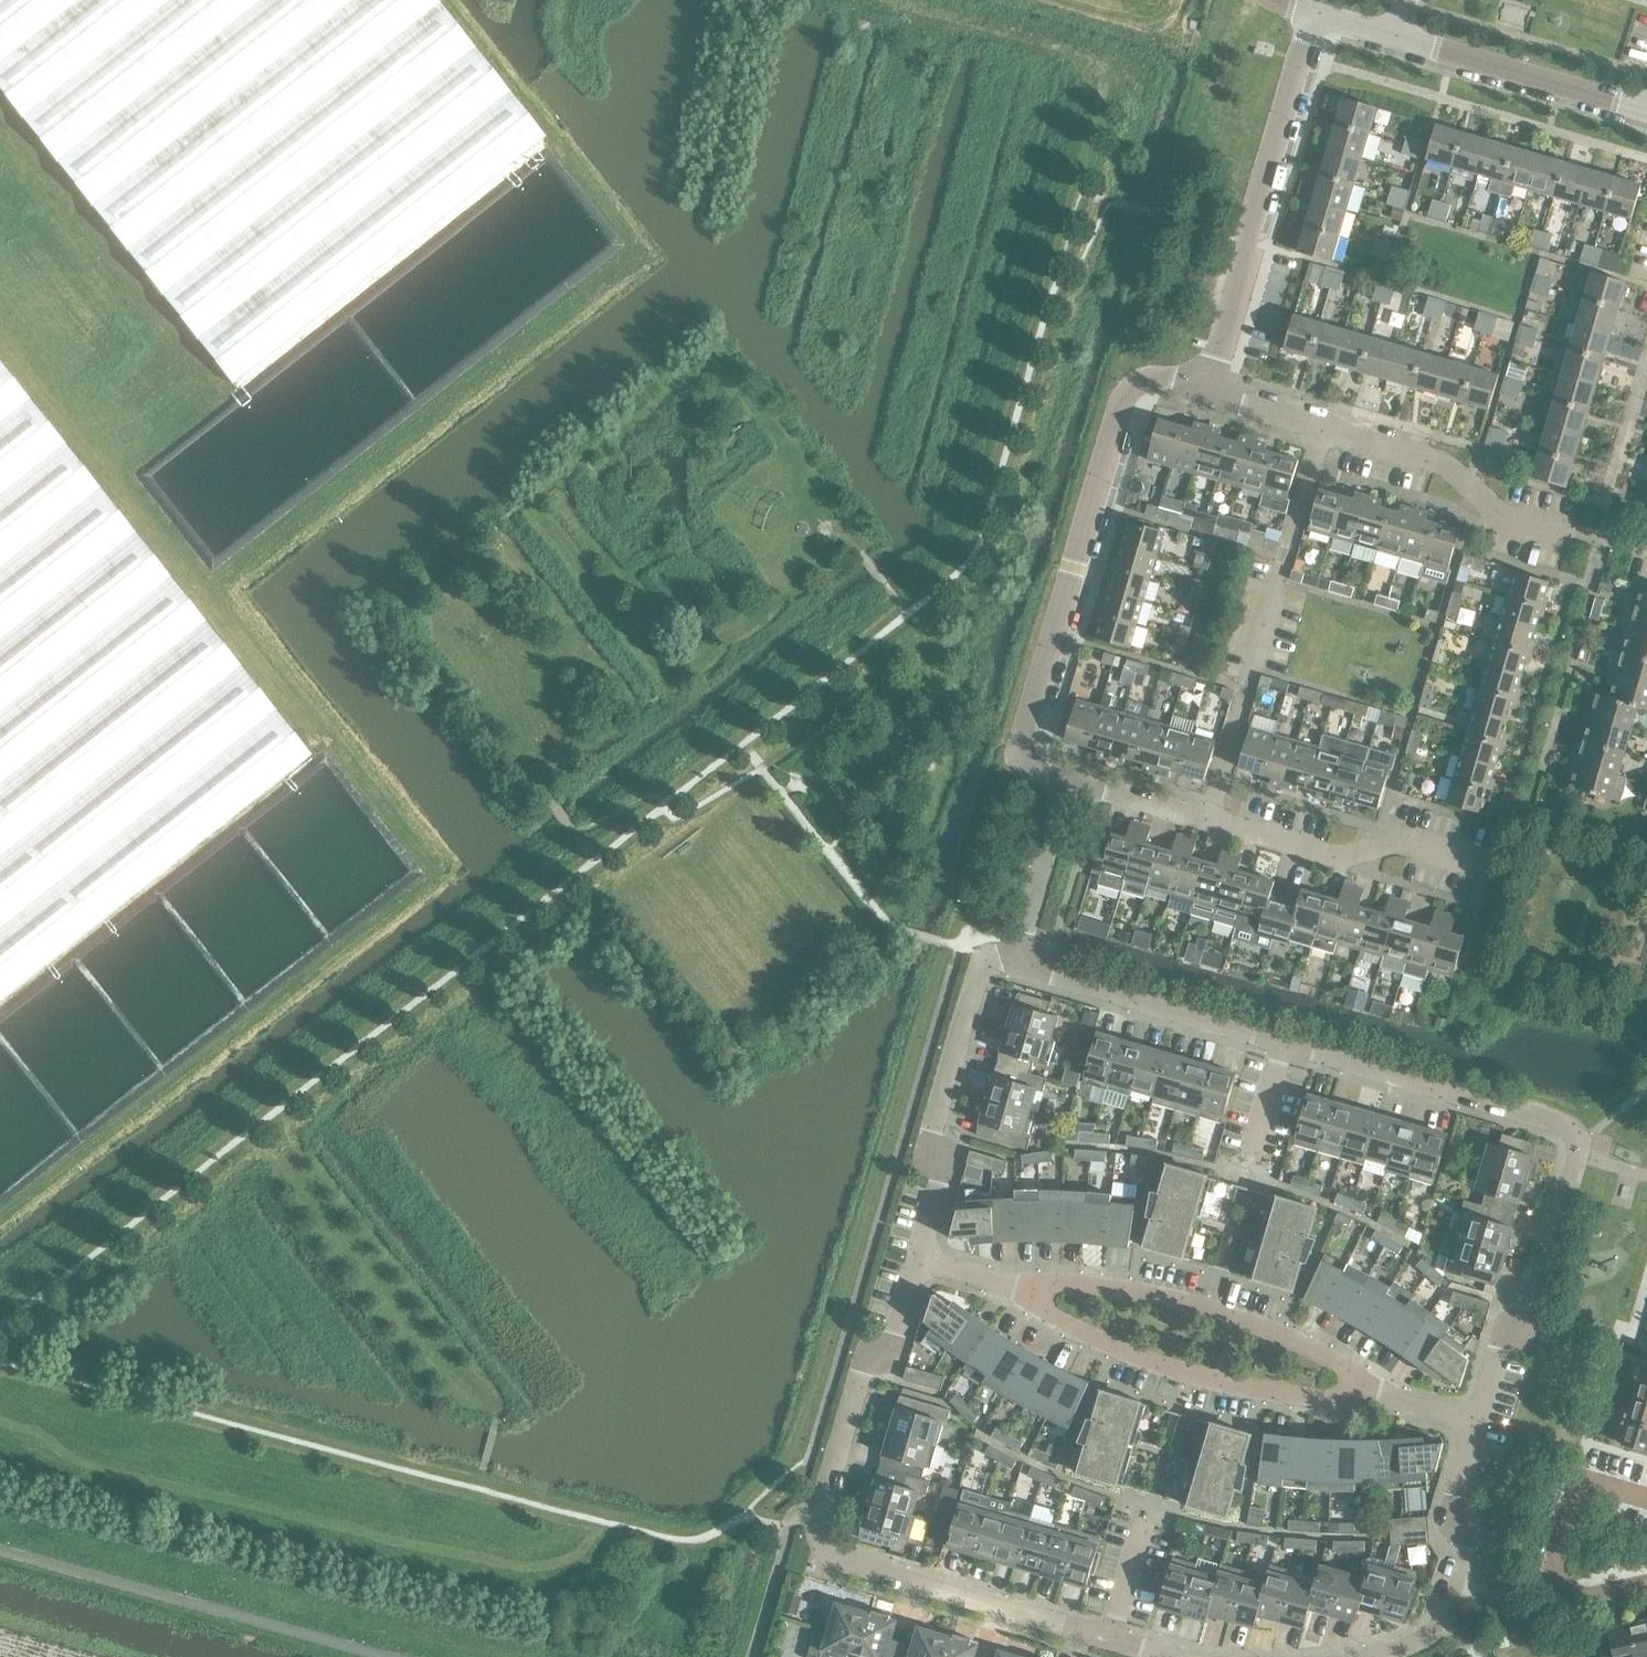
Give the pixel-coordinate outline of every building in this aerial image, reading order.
[(1344,99),(1336,125),(1369,135),(1377,109),(1344,99)] [(1362,160),(1369,135),(1336,125),(1328,151),(1362,160)] [(1453,167),(1463,133),(1438,126),(1428,159),(1453,167)] [(1479,174),(1489,141),(1463,133),(1453,167),(1479,174)] [(1423,150),(1426,141),(1407,136),(1404,145),(1423,150)] [(1501,191),(1514,148),(1489,141),(1479,174),(1493,178),(1490,188),(1501,191)] [(1420,160),(1423,150),(1404,145),(1402,155),(1420,160)] [(1530,189),(1539,155),(1514,148),(1501,191),(1513,194),(1516,185),(1530,189)] [(1354,186),(1362,160),(1328,151),(1321,176),(1354,186)] [(1555,196),(1565,163),(1539,155),(1530,189),(1555,196)] [(1581,204),(1590,170),(1565,163),(1555,196),(1581,204)] [(1606,211),(1616,178),(1590,170),(1581,204),(1606,211)] [(1354,186),(1321,176),(1314,201),(1347,211),(1354,186)] [(1642,185),(1616,178),(1606,211),(1604,217),(1614,220),(1616,214),(1632,219),(1642,185)] [(1392,187),(1389,196),(1408,201),(1411,192),(1392,187)] [(1406,211),(1408,201),(1389,196),(1387,206),(1406,211)] [(1437,220),(1442,202),(1433,199),(1428,217),(1437,220)] [(1347,211),(1314,201),(1306,227),(1339,236),(1347,211)] [(1452,204),(1442,202),(1437,220),(1446,222),(1452,204)] [(1489,235),(1494,217),(1485,215),(1480,232),(1489,235)] [(1504,220),(1494,217),(1489,235),(1499,238),(1504,220)] [(1386,222),(1383,234),(1397,237),(1400,226),(1386,222)] [(1339,236),(1306,227),(1299,251),(1332,261),(1339,236)] [(1539,250),(1544,232),(1535,229),(1530,247),(1539,250)] [(1553,235),(1544,232),(1539,250),(1548,252),(1553,235)] [(1392,252),(1395,242),(1378,237),(1375,247),(1392,252)] [(1590,265),(1595,247),(1586,244),(1581,262),(1590,265)] [(1390,261),(1392,252),(1375,247),(1372,256),(1390,261)] [(1604,250),(1595,247),(1590,265),(1599,267),(1604,250)] [(1554,280),(1546,277),(1551,261),(1541,258),(1534,283),(1551,288),(1554,280)] [(1331,288),(1336,271),(1327,268),(1322,285),(1331,288)] [(1340,291),(1345,273),(1336,271),(1331,288),(1340,291)] [(1619,309),(1627,283),(1594,273),(1586,299),(1619,309)] [(1382,303),(1387,285),(1378,283),(1373,300),(1382,303)] [(1548,297),(1551,288),(1534,283),(1531,292),(1548,297)] [(1390,305),(1396,288),(1387,285),(1382,303),(1390,305)] [(1403,290),(1399,302),(1407,304),(1410,293),(1403,290)] [(1433,318),(1438,300),(1429,298),(1424,315),(1433,318)] [(1612,334),(1619,309),(1586,299),(1578,324),(1612,334)] [(1445,311),(1448,303),(1438,300),(1433,318),(1442,320),(1445,311)] [(1448,303),(1445,311),(1454,314),(1456,305),(1448,303)] [(1484,332),(1489,315),(1480,312),(1475,330),(1484,332)] [(1493,335),(1498,317),(1489,315),(1484,332),(1493,335)] [(1310,357),(1320,323),(1295,316),(1285,349),(1310,357)] [(1336,364),(1346,331),(1320,323),(1310,357),(1336,364)] [(1604,360),(1612,334),(1578,324),(1571,350),(1604,360)] [(1539,331),(1522,326),(1519,335),(1536,340),(1539,331)] [(1361,371),(1371,338),(1346,331),(1336,364),(1361,371)] [(1534,349),(1536,340),(1519,335),(1516,344),(1525,346),(1534,349)] [(1387,379),(1397,346),(1371,338),(1361,371),(1387,379)] [(1516,344),(1513,354),(1522,357),(1525,346),(1516,344)] [(1412,386),(1422,353),(1397,346),(1387,379),(1412,386)] [(1597,385),(1604,360),(1571,350),(1563,375),(1597,385)] [(1438,394),(1448,360),(1422,353),(1412,386),(1438,394)] [(311,751),(0,359),(0,998),(311,751)] [(1463,401),(1473,368),(1448,360),(1438,394),(1463,401)] [(1489,408),(1499,375),(1473,368),(1463,401),(1489,408)] [(1589,410),(1597,385),(1563,375),(1556,400),(1589,410)] [(1524,381),(1507,376),(1504,385),(1521,390),(1524,381)] [(1519,399),(1521,390),(1504,385),(1502,394),(1519,399)] [(1581,436),(1589,410),(1556,400),(1548,426),(1581,436)] [(1172,465),(1183,425),(1160,418),(1148,458),(1172,465)] [(1195,472),(1209,425),(1195,421),(1193,428),(1183,425),(1172,465),(1195,472)] [(1218,479),(1229,439),(1220,436),(1222,429),(1209,425),(1195,472),(1218,479)] [(1574,462),(1581,436),(1548,426),(1541,452),(1574,462)] [(1509,433),(1492,428),(1489,437),(1506,442),(1509,433)] [(1241,485),(1254,438),(1241,434),(1239,442),(1229,439),(1218,479),(1241,485)] [(1504,451),(1506,442),(1489,437),(1487,446),(1504,451)] [(1263,492),(1275,452),(1265,449),(1268,442),(1254,438),(1241,485),(1263,492)] [(1275,452),(1263,492),(1260,505),(1287,513),(1291,499),(1288,498),(1299,459),(1275,452)] [(1566,487),(1574,462),(1541,452),(1533,477),(1566,487)] [(1332,536),(1344,496),(1320,489),(1309,529),(1332,536)] [(1355,542),(1369,495),(1356,491),(1354,499),(1344,496),(1332,536),(1355,542)] [(1151,495),(1146,513),(1157,516),(1162,498),(1151,495)] [(1378,549),(1390,509),(1380,506),(1382,499),(1369,495),(1355,542),(1378,549)] [(1180,523),(1185,505),(1174,501),(1169,520),(1180,523)] [(1196,508),(1185,505),(1180,523),(1191,526),(1196,510),(1196,508)] [(1401,556),(1415,509),(1402,505),(1400,512),(1390,509),(1378,549),(1397,555),(1401,556)] [(1420,575),(1436,523),(1426,520),(1428,513),(1415,509),(1401,556),(1397,555),(1393,567),(1420,575)] [(1196,510),(1191,526),(1203,529),(1207,513),(1196,510)] [(1207,513),(1203,529),(1214,533),(1219,517),(1207,513)] [(1225,536),(1231,518),(1219,515),(1219,517),(1214,533),(1225,536)] [(1242,521),(1231,518),(1225,536),(1237,539),(1242,521)] [(1129,519),(1123,543),(1157,553),(1164,530),(1129,519)] [(1242,521),(1237,539),(1248,543),(1254,525),(1242,521)] [(1460,530),(1436,523),(1420,575),(1447,583),(1451,569),(1448,569),(1460,530)] [(1270,529),(1264,547),(1276,551),(1281,532),(1270,529)] [(1196,535),(1193,544),(1204,547),(1206,538),(1196,535)] [(1216,541),(1206,538),(1204,547),(1203,549),(1213,552),(1216,541)] [(1157,553),(1123,543),(1116,566),(1150,576),(1157,553)] [(1200,548),(1195,566),(1207,570),(1213,552),(1203,549),(1200,548)] [(1471,567),(1474,556),(1464,553),(1461,564),(1471,567)] [(1474,556),(1471,567),(1483,571),(1486,560),(1474,556)] [(1150,576),(1116,566),(1109,589),(1143,600),(1150,576)] [(1293,569),(1290,579),(1302,582),(1304,572),(1293,569)] [(1515,571),(1508,593),(1543,604),(1550,581),(1515,571)] [(1201,592),(1204,581),(1195,578),(1191,589),(1201,592)] [(1457,579),(1453,592),(1463,595),(1467,581),(1457,579)] [(1340,593),(1343,584),(1332,580),(1329,590),(1340,593)] [(1637,582),(1634,591),(1640,593),(1636,607),(1646,610),(1646,585),(1637,582)] [(1354,587),(1343,584),(1340,593),(1352,597),(1354,587)] [(1143,600),(1109,589),(1102,613),(1136,623),(1143,600)] [(1198,603),(1201,592),(1191,589),(1188,600),(1198,603)] [(1463,595),(1453,592),(1450,603),(1459,606),(1463,595)] [(1536,629),(1543,604),(1508,593),(1501,618),(1536,629)] [(1386,607),(1389,597),(1378,594),(1375,603),(1386,607)] [(1400,600),(1389,597),(1386,607),(1397,610),(1400,600)] [(1596,597),(1591,617),(1599,619),(1605,599),(1596,597)] [(1456,617),(1459,606),(1450,603),(1446,614),(1456,617)] [(1636,607),(1632,621),(1626,620),(1623,628),(1646,635),(1646,610),(1636,607)] [(1439,612),(1428,609),(1425,618),(1436,622),(1439,612)] [(1136,623),(1102,613),(1095,636),(1129,646),(1136,623)] [(1529,651),(1536,629),(1501,618),(1494,641),(1529,651)] [(1447,620),(1445,627),(1455,629),(1456,623),(1447,620)] [(1187,638),(1191,626),(1181,624),(1178,635),(1187,638)] [(1623,628),(1621,637),(1627,638),(1623,653),(1646,660),(1646,635),(1623,628)] [(1184,649),(1187,638),(1178,635),(1174,646),(1184,649)] [(1449,640),(1440,638),(1436,649),(1446,652),(1449,640)] [(1522,674),(1529,651),(1494,641),(1487,664),(1522,674)] [(1443,663),(1446,652),(1436,649),(1433,660),(1443,663)] [(1112,664),(1115,654),(1104,650),(1101,660),(1112,664)] [(1623,653),(1619,667),(1612,665),(1610,673),(1646,684),(1646,660),(1623,653)] [(1135,670),(1138,661),(1127,657),(1124,667),(1135,670)] [(1147,674),(1149,664),(1138,661),(1135,670),(1147,674)] [(1515,697),(1522,674),(1487,664),(1480,687),(1515,697)] [(1124,667),(1120,681),(1131,684),(1132,682),(1132,681),(1135,670),(1124,667)] [(1132,681),(1132,682),(1143,685),(1147,674),(1135,670),(1132,681)] [(1181,684),(1184,674),(1173,671),(1170,681),(1181,684)] [(1610,673),(1608,682),(1614,684),(1610,698),(1610,699),(1637,707),(1646,710),(1646,684),(1610,673)] [(1192,687),(1195,677),(1184,674),(1181,684),(1192,687)] [(1270,687),(1273,677),(1262,674),(1259,684),(1270,687)] [(1273,677),(1270,687),(1286,692),(1289,682),(1273,677)] [(1436,686),(1426,683),(1423,694),(1432,697),(1436,686)] [(1232,699),(1234,689),(1223,686),(1221,695),(1232,699)] [(1309,699),(1312,689),(1301,686),(1298,695),(1309,699)] [(1508,720),(1515,697),(1480,687),(1474,710),(1508,720)] [(1320,702),(1323,692),(1312,689),(1309,699),(1320,702)] [(1323,692),(1320,702),(1333,706),(1336,696),(1323,692)] [(1429,709),(1432,697),(1423,694),(1419,706),(1429,709)] [(1610,699),(1610,698),(1597,694),(1593,709),(1587,708),(1585,716),(1631,730),(1637,707),(1610,699)] [(1336,696),(1333,706),(1344,709),(1347,699),(1336,696)] [(1089,745),(1100,705),(1076,698),(1065,738),(1089,745)] [(1355,712),(1358,702),(1347,699),(1344,709),(1355,712)] [(1366,715),(1369,706),(1358,702),(1355,712),(1366,715)] [(1109,759),(1123,711),(1100,705),(1089,745),(1098,747),(1096,755),(1109,759)] [(1502,743),(1508,720),(1474,710),(1467,733),(1502,743)] [(1134,758),(1146,718),(1123,711),(1109,759),(1123,762),(1125,755),(1134,758)] [(1408,717),(1397,714),(1394,724),(1397,724),(1405,727),(1408,717)] [(1631,730),(1585,716),(1582,725),(1588,727),(1584,741),(1624,752),(1631,730)] [(1155,772),(1169,725),(1146,718),(1134,758),(1144,761),(1142,768),(1155,772)] [(1397,724),(1393,737),(1401,739),(1405,727),(1397,724)] [(1180,772),(1192,732),(1169,725),(1155,772),(1168,776),(1171,769),(1180,772)] [(1216,739),(1212,737),(1214,731),(1197,726),(1195,733),(1192,732),(1180,772),(1204,779),(1216,739)] [(1262,773),(1274,733),(1250,726),(1238,766),(1262,773)] [(1422,732),(1413,729),(1409,740),(1419,743),(1422,732)] [(1283,787),(1297,740),(1274,733),(1262,773),(1272,776),(1270,783),(1283,787)] [(1495,766),(1502,743),(1467,733),(1460,755),(1495,766)] [(1329,800),(1347,740),(1324,734),(1320,746),(1308,786),(1318,789),(1316,796),(1329,800)] [(1308,786),(1320,746),(1297,740),(1283,787),(1296,791),(1298,783),(1308,786)] [(1354,800),(1369,747),(1347,740),(1329,800),(1342,804),(1344,797),(1354,800)] [(1416,754),(1419,743),(1409,740),(1406,751),(1416,754)] [(1624,752),(1584,741),(1580,755),(1575,753),(1572,762),(1617,775),(1620,765),(1627,767),(1629,757),(1623,755),(1624,752)] [(1378,750),(1369,747),(1354,800),(1378,807),(1390,767),(1374,762),(1378,750)] [(1487,791),(1495,766),(1460,755),(1453,780),(1487,791)] [(1617,775),(1572,762),(1570,771),(1575,772),(1571,788),(1621,802),(1628,779),(1617,775)] [(1408,782),(1398,779),(1395,790),(1404,793),(1408,782)] [(1481,812),(1487,791),(1453,780),(1446,802),(1481,812)] [(1121,890),(1141,822),(1131,819),(1126,836),(1112,832),(1108,845),(1100,842),(1091,870),(1100,872),(1097,883),(1121,890)] [(1147,886),(1159,846),(1146,842),(1151,825),(1141,822),(1121,890),(1144,897),(1147,886)] [(1170,893),(1187,836),(1177,833),(1172,850),(1159,846),(1147,886),(1170,893)] [(1189,912),(1204,860),(1192,856),(1197,839),(1187,836),(1170,893),(1166,905),(1189,912)] [(1212,919),(1232,849),(1222,846),(1217,863),(1204,860),(1189,912),(1212,919)] [(1235,926),(1236,923),(1250,873),(1237,869),(1242,852),(1232,849),(1212,919),(1235,926)] [(1274,880),(1250,873),(1236,923),(1258,930),(1257,932),(1273,936),(1283,900),(1270,896),(1274,880)] [(1337,942),(1354,885),(1344,882),(1339,899),(1325,895),(1311,946),(1334,953),(1337,942)] [(1360,949),(1372,909),(1359,905),(1364,888),(1354,885),(1337,942),(1360,949)] [(1311,946),(1325,895),(1302,888),(1297,904),(1283,900),(1273,936),(1288,941),(1288,939),(1311,946)] [(1383,955),(1399,899),(1389,896),(1384,913),(1372,909),(1360,949),(1358,958),(1379,964),(1382,955),(1383,955)] [(1402,973),(1417,922),(1404,919),(1409,902),(1399,899),(1383,955),(1379,966),(1402,973)] [(1425,980),(1428,969),(1445,912),(1435,909),(1430,926),(1417,922),(1402,973),(1425,980)] [(1455,915),(1445,912),(1428,969),(1452,976),(1464,936),(1450,932),(1455,915)] [(1098,921),(1094,934),(1108,938),(1112,925),(1098,921)] [(1123,931),(1120,941),(1132,944),(1135,934),(1123,931)] [(1191,941),(1187,957),(1221,966),(1225,950),(1191,941)] [(1295,974),(1291,989),(1299,992),(1303,976),(1295,974)] [(1350,987),(1344,1005),(1364,1011),(1370,993),(1350,987)] [(1052,1002),(1019,992),(1013,1012),(1011,1011),(1004,1026),(1051,1040),(1057,1017),(1048,1014),(1052,1002)] [(1387,1004),(1384,1017),(1391,1019),(1394,1006),(1387,1004)] [(1094,1034),(1100,1010),(1087,1006),(1080,1031),(1094,1034)] [(1404,1011),(1401,1022),(1413,1025),(1416,1014),(1404,1011)] [(1438,1017),(1435,1028),(1445,1031),(1448,1020),(1438,1017)] [(1056,1042),(1051,1040),(1004,1026),(1002,1044),(1004,1044),(998,1063),(1031,1073),(1034,1061),(1049,1065),(1056,1042)] [(1109,1082),(1120,1046),(1121,1040),(1098,1033),(1083,1082),(1108,1089),(1110,1082),(1109,1082)] [(1132,1088),(1144,1047),(1121,1040),(1120,1046),(1109,1082),(1110,1082),(1108,1089),(1131,1096),(1133,1089),(1132,1088)] [(1155,1095),(1165,1059),(1167,1053),(1144,1047),(1132,1088),(1133,1089),(1155,1095)] [(1176,1109),(1190,1060),(1167,1053),(1165,1059),(1155,1095),(1153,1103),(1176,1109)] [(1199,1116),(1211,1073),(1213,1067),(1190,1060),(1176,1109),(1199,1116)] [(1048,1078),(1031,1073),(998,1063),(993,1083),(991,1082),(983,1098),(1030,1111),(1036,1089),(1044,1091),(1048,1078)] [(1067,1066),(1063,1082),(1078,1086),(1083,1071),(1067,1066)] [(1237,1074),(1235,1073),(1213,1067),(1211,1073),(1199,1116),(1222,1123),(1237,1074)] [(1318,1151),(1331,1108),(1333,1102),(1309,1095),(1295,1144),(1318,1151)] [(1035,1113),(1030,1111),(983,1098),(981,1115),(984,1115),(978,1135),(1028,1149),(1032,1136),(1028,1135),(1035,1113)] [(1341,1158),(1355,1109),(1356,1109),(1333,1102),(1331,1108),(1318,1151),(1341,1158)] [(1366,1157),(1377,1122),(1379,1115),(1356,1109),(1355,1109),(1341,1158),(1365,1165),(1367,1157),(1366,1157)] [(1389,1164),(1401,1123),(1401,1122),(1379,1115),(1377,1122),(1366,1157),(1367,1157),(1389,1163),(1389,1164)] [(1410,1178),(1423,1135),(1424,1129),(1401,1122),(1401,1123),(1389,1164),(1389,1163),(1386,1171),(1410,1178)] [(1434,1185),(1448,1136),(1424,1129),(1423,1135),(1410,1178),(1434,1185)] [(1095,1143),(1095,1132),(1080,1131),(1079,1141),(1095,1143)] [(1111,1133),(1095,1132),(1095,1143),(1110,1144),(1111,1133)] [(1530,1163),(1536,1144),(1504,1134),(1500,1146),(1491,1144),(1484,1167),(1530,1181),(1533,1164),(1530,1163)] [(1142,1148),(1143,1137),(1128,1135),(1126,1146),(1142,1148)] [(1159,1140),(1143,1137),(1142,1148),(1157,1150),(1159,1140)] [(1451,1140),(1447,1154),(1460,1157),(1463,1143),(1451,1140)] [(1188,1156),(1190,1146),(1175,1143),(1173,1153),(1188,1156)] [(1206,1149),(1190,1146),(1188,1156),(1204,1159),(1206,1149)] [(1091,1160),(1092,1150),(1076,1149),(1075,1159),(1091,1160)] [(993,1171),(996,1157),(971,1150),(967,1163),(993,1171)] [(1053,1150),(1037,1152),(1039,1163),(1054,1160),(1053,1150)] [(1107,1151),(1092,1150),(1091,1160),(1106,1162),(1107,1151)] [(1039,1163),(1037,1152),(1022,1155),(1024,1165),(1039,1163)] [(1148,1156),(1133,1154),(1131,1164),(1147,1167),(1148,1156)] [(1009,1161),(996,1157),(993,1171),(1005,1174),(1009,1161)] [(1189,1260),(1212,1180),(1213,1178),(1168,1165),(1160,1193),(1152,1191),(1148,1216),(1153,1218),(1144,1247),(1189,1260)] [(1523,1196),(1530,1181),(1484,1167),(1477,1191),(1486,1194),(1483,1205),(1515,1215),(1521,1195),(1523,1196)] [(1306,1190),(1309,1180),(1295,1175),(1291,1185),(1306,1190)] [(1324,1186),(1309,1180),(1306,1190),(1320,1196),(1324,1186)] [(995,1241),(993,1200),(993,1192),(968,1194),(968,1189),(967,1190),(968,1209),(959,1210),(952,1237),(952,1238),(971,1236),(972,1242),(995,1241)] [(1040,1240),(1041,1191),(1016,1191),(1016,1199),(1017,1240),(1040,1240)] [(1062,1240),(1064,1191),(1041,1191),(1040,1240),(1062,1240)] [(1085,1242),(1088,1193),(1064,1191),(1062,1240),(1085,1242)] [(1349,1208),(1353,1199),(1339,1192),(1335,1202),(1342,1205),(1349,1208)] [(1107,1244),(1112,1195),(1088,1193),(1085,1242),(1107,1244)] [(1137,1198),(1112,1195),(1107,1244),(1130,1246),(1137,1198)] [(1318,1209),(1275,1196),(1273,1195),(1249,1277),(1294,1290),(1302,1262),(1307,1263),(1317,1239),(1309,1237),(1318,1209)] [(1017,1240),(1016,1199),(993,1200),(995,1241),(1017,1240)] [(1368,1205),(1353,1199),(1349,1208),(1363,1215),(1368,1205)] [(1515,1215),(1483,1205),(1465,1200),(1461,1213),(1470,1216),(1463,1238),(1509,1252),(1512,1235),(1509,1235),(1515,1215)] [(1353,1219),(1339,1212),(1335,1222),(1349,1228),(1353,1219)] [(1392,1229),(1397,1220),(1383,1213),(1378,1222),(1392,1229)] [(1410,1227),(1397,1220),(1392,1229),(1406,1237),(1410,1227)] [(1385,1247),(1390,1237),(1377,1230),(1372,1239),(1385,1247)] [(1404,1245),(1390,1237),(1385,1247),(1399,1254),(1404,1245)] [(1509,1252),(1463,1238),(1458,1237),(1453,1254),(1450,1253),(1444,1271),(1494,1286),(1500,1266),(1502,1267),(1509,1252)] [(1327,1308),(1348,1264),(1326,1254),(1306,1298),(1327,1308)] [(1416,1266),(1428,1276),(1435,1268),(1423,1258),(1416,1266)] [(1347,1319),(1370,1275),(1348,1264),(1327,1308),(1347,1319)] [(1447,1279),(1435,1268),(1428,1276),(1440,1287),(1447,1279)] [(1366,1329),(1387,1294),(1391,1287),(1370,1275),(1347,1319),(1366,1329)] [(1463,1308),(1467,1295),(1455,1291),(1451,1304),(1463,1308)] [(950,1349),(973,1315),(954,1302),(951,1306),(936,1294),(935,1295),(926,1322),(934,1328),(922,1343),(923,1344),(926,1340),(945,1355),(950,1349)] [(1386,1341),(1407,1306),(1387,1294),(1366,1329),(1386,1341)] [(1488,1315),(1492,1302),(1467,1295),(1463,1308),(1488,1315)] [(1404,1353),(1432,1313),(1412,1300),(1407,1306),(1386,1341),(1404,1353)] [(1423,1366),(1451,1326),(1432,1313),(1404,1353),(1423,1366)] [(969,1362),(991,1328),(973,1315),(950,1349),(969,1362)] [(1471,1341),(1451,1326),(1423,1366),(1442,1380),(1445,1375),(1460,1387),(1461,1386),(1470,1359),(1462,1353),(1474,1338),(1473,1337),(1471,1341)] [(989,1375),(1010,1341),(1010,1340),(991,1328),(969,1362),(989,1375)] [(1004,1394),(1026,1357),(1029,1352),(1010,1340),(1010,1341),(989,1375),(984,1382),(1004,1394)] [(1026,1406),(1049,1363),(1029,1352),(1026,1357),(1004,1394),(1026,1406)] [(1646,1365),(1636,1361),(1633,1371),(1646,1376),(1646,1364),(1646,1365)] [(1048,1417),(1066,1379),(1069,1373),(1049,1363),(1026,1406),(1048,1417)] [(929,1387),(933,1373),(908,1366),(904,1379),(929,1387)] [(1633,1371),(1630,1381),(1641,1385),(1637,1397),(1646,1400),(1646,1376),(1633,1371)] [(945,1377),(933,1373),(929,1387),(942,1390),(945,1377)] [(1070,1427),(1090,1383),(1069,1373),(1066,1379),(1048,1417),(1070,1427)] [(1123,1486),(1146,1406),(1147,1404),(1102,1391),(1094,1420),(1089,1418),(1079,1442),(1087,1444),(1078,1473),(1123,1486)] [(950,1401),(962,1412),(969,1405),(958,1394),(950,1401)] [(894,1414),(887,1430),(933,1443),(938,1445),(944,1422),(948,1423),(952,1410),(902,1396),(896,1415),(894,1414)] [(1637,1397),(1634,1410),(1622,1407),(1619,1417),(1646,1425),(1646,1400),(1637,1397)] [(980,1416),(969,1405),(962,1412),(973,1423),(980,1416)] [(1619,1417),(1616,1427),(1628,1430),(1624,1444),(1646,1451),(1646,1425),(1619,1417)] [(1252,1435),(1207,1422),(1183,1503),(1228,1516),(1236,1488),(1244,1490),(1248,1465),(1243,1463),(1252,1435)] [(1006,1444),(1011,1435),(997,1428),(992,1437),(1006,1444)] [(926,1467),(933,1443),(887,1430),(884,1447),(887,1447),(881,1467),(913,1476),(922,1479),(926,1467)] [(1024,1442),(1011,1435),(1006,1444),(1020,1451),(1024,1442)] [(1284,1486),(1288,1444),(1289,1437),(1266,1435),(1259,1483),(1284,1486)] [(1308,1488),(1311,1440),(1311,1439),(1289,1437),(1288,1444),(1284,1486),(1308,1488)] [(1332,1481),(1334,1447),(1334,1441),(1311,1439),(1311,1440),(1308,1488),(1332,1489),(1332,1481)] [(1444,1443),(1425,1444),(1425,1439),(1401,1440),(1401,1441),(1405,1489),(1428,1487),(1428,1492),(1430,1491),(1428,1472),(1437,1471),(1444,1444),(1444,1443)] [(1405,1489),(1401,1441),(1401,1440),(1379,1441),(1379,1447),(1380,1482),(1380,1490),(1405,1489)] [(1356,1490),(1356,1482),(1356,1442),(1356,1441),(1334,1441),(1334,1447),(1332,1481),(1332,1489),(1356,1490)] [(1380,1482),(1379,1447),(1379,1441),(1356,1441),(1356,1442),(1356,1482),(1380,1482)] [(999,1461),(1004,1452),(991,1445),(986,1454),(999,1461)] [(1018,1459),(1004,1452),(999,1461),(1013,1468),(1018,1459)] [(1061,1460),(1061,1459),(1047,1453),(1043,1463),(1057,1469),(1061,1460)] [(1043,1482),(1047,1473),(1033,1466),(1028,1476),(1043,1482)] [(931,1481),(922,1479),(913,1476),(881,1467),(875,1486),(873,1485),(866,1501),(912,1515),(919,1492),(927,1495),(931,1481)] [(1057,1489),(1061,1479),(1047,1473),(1043,1482),(1057,1489)] [(935,1477),(925,1512),(936,1515),(946,1480),(935,1477)] [(952,1521),(960,1485),(946,1482),(938,1518),(952,1521)] [(1087,1501),(1090,1491),(1076,1486),(1072,1495),(1087,1501)] [(1101,1506),(1105,1497),(1090,1491),(1087,1501),(1101,1506)] [(972,1553),(986,1503),(962,1497),(948,1546),(972,1553)] [(917,1516),(912,1515),(866,1501),(864,1518),(866,1518),(860,1538),(892,1547),(896,1535),(910,1540),(917,1516)] [(995,1559),(1009,1510),(986,1503),(972,1553),(995,1559)] [(1018,1566),(1032,1517),(1009,1510),(995,1559),(1018,1566)] [(1265,1517),(1249,1514),(1248,1525),(1263,1527),(1265,1517)] [(1430,1530),(1429,1516),(1403,1518),(1404,1532),(1430,1530)] [(1040,1573),(1055,1524),(1032,1517),(1018,1566),(1040,1573)] [(1404,1532),(1403,1518),(1390,1519),(1391,1533),(1404,1532)] [(1304,1531),(1305,1521),(1290,1520),(1289,1530),(1304,1531)] [(1321,1522),(1305,1521),(1304,1531),(1320,1532),(1321,1522)] [(1206,1536),(1209,1525),(1193,1522),(1190,1532),(1206,1536)] [(1356,1533),(1356,1523),(1340,1523),(1340,1533),(1356,1533)] [(1371,1523),(1356,1523),(1356,1533),(1371,1534),(1371,1523)] [(1063,1579),(1078,1530),(1055,1524),(1040,1573),(1063,1579)] [(1221,1539),(1223,1528),(1209,1525),(1206,1536),(1221,1539)] [(1102,1552),(1097,1551),(1101,1537),(1078,1530),(1063,1579),(1087,1586),(1091,1574),(1095,1575),(1102,1552)] [(1431,1543),(1430,1530),(1404,1532),(1405,1545),(1431,1543)] [(1253,1544),(1254,1533),(1239,1531),(1237,1541),(1253,1544)] [(1405,1545),(1404,1532),(1391,1533),(1392,1546),(1405,1545)] [(1270,1536),(1254,1533),(1253,1544),(1268,1546),(1270,1536)] [(1301,1549),(1301,1539),(1286,1537),(1285,1548),(1301,1549)] [(1317,1540),(1301,1539),(1301,1549),(1316,1550),(1317,1540)] [(1350,1551),(1350,1541),(1334,1541),(1334,1551),(1350,1551)] [(1365,1541),(1350,1541),(1350,1551),(1365,1551),(1365,1541)] [(916,1545),(912,1559),(919,1561),(923,1547),(916,1545)] [(1183,1613),(1195,1571),(1198,1564),(1174,1557),(1170,1571),(1166,1569),(1159,1593),(1163,1594),(1160,1606),(1183,1613)] [(1206,1620),(1222,1564),(1218,1578),(1195,1571),(1183,1613),(1206,1620)] [(1231,1620),(1245,1571),(1222,1564),(1206,1620),(1207,1620),(1209,1613),(1231,1620)] [(1254,1626),(1272,1564),(1271,1564),(1268,1577),(1245,1571),(1231,1620),(1254,1626)] [(1281,1620),(1295,1571),(1272,1564),(1254,1626),(1255,1627),(1259,1614),(1281,1620)] [(1355,1621),(1371,1566),(1370,1565),(1366,1579),(1344,1572),(1332,1614),(1355,1621)] [(1396,1565),(1394,1572),(1382,1614),(1406,1621),(1420,1572),(1396,1565)] [(1332,1614),(1344,1572),(1321,1566),(1318,1578),(1304,1627),(1310,1608),(1332,1614)] [(1382,1614),(1394,1572),(1371,1566),(1355,1621),(1356,1621),(1360,1607),(1382,1614)] [(1304,1627),(1318,1578),(1295,1571),(1281,1620),(1304,1627)] [(789,1592),(783,1612),(797,1615),(803,1595),(789,1592)] [(872,1614),(838,1604),(830,1631),(817,1627),(808,1656),(849,1656),(854,1638),(864,1641),(872,1614)] [(897,1621),(890,1619),(891,1615),(873,1610),(872,1614),(864,1641),(854,1638),(849,1656),(898,1656),(900,1651),(889,1648),(897,1621)] [(1614,1630),(1613,1627),(1612,1627),(1617,1647),(1606,1650),(1605,1648),(1604,1648),(1606,1656),(1646,1656),(1646,1622),(1614,1630)] [(954,1638),(919,1628),(912,1654),(900,1651),(898,1656),(948,1656),(954,1638)] [(954,1638),(948,1656),(974,1656),(978,1645),(971,1643),(972,1639),(955,1634),(954,1638)]
